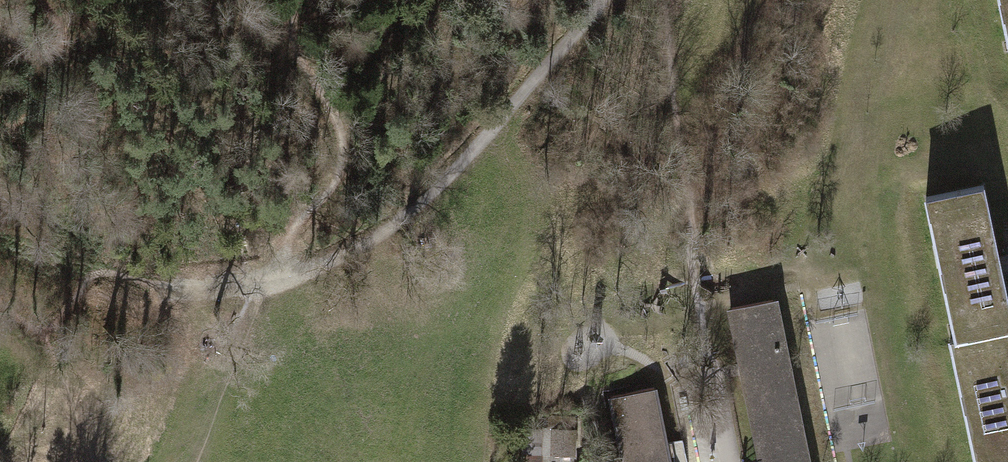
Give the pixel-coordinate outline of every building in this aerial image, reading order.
[(952,335),(953,338),(1007,326),(1007,305),(1001,273),(1007,271),(1007,253),(997,255),(981,181),(921,194),(952,335)] [(727,307),(759,461),(813,461),(779,296),(727,307)] [(1007,326),(953,338),(952,335),(945,336),(972,461),(1007,461),(1007,330),(1007,326)] [(622,461),(672,461),(657,386),(608,396),(622,461)] [(550,453),(551,426),(523,425),(522,452),(528,452),(542,453),(550,453)] [(577,427),(551,426),(550,453),(577,454),(577,427)] [(542,453),(528,452),(527,461),(542,461),(542,453)]
